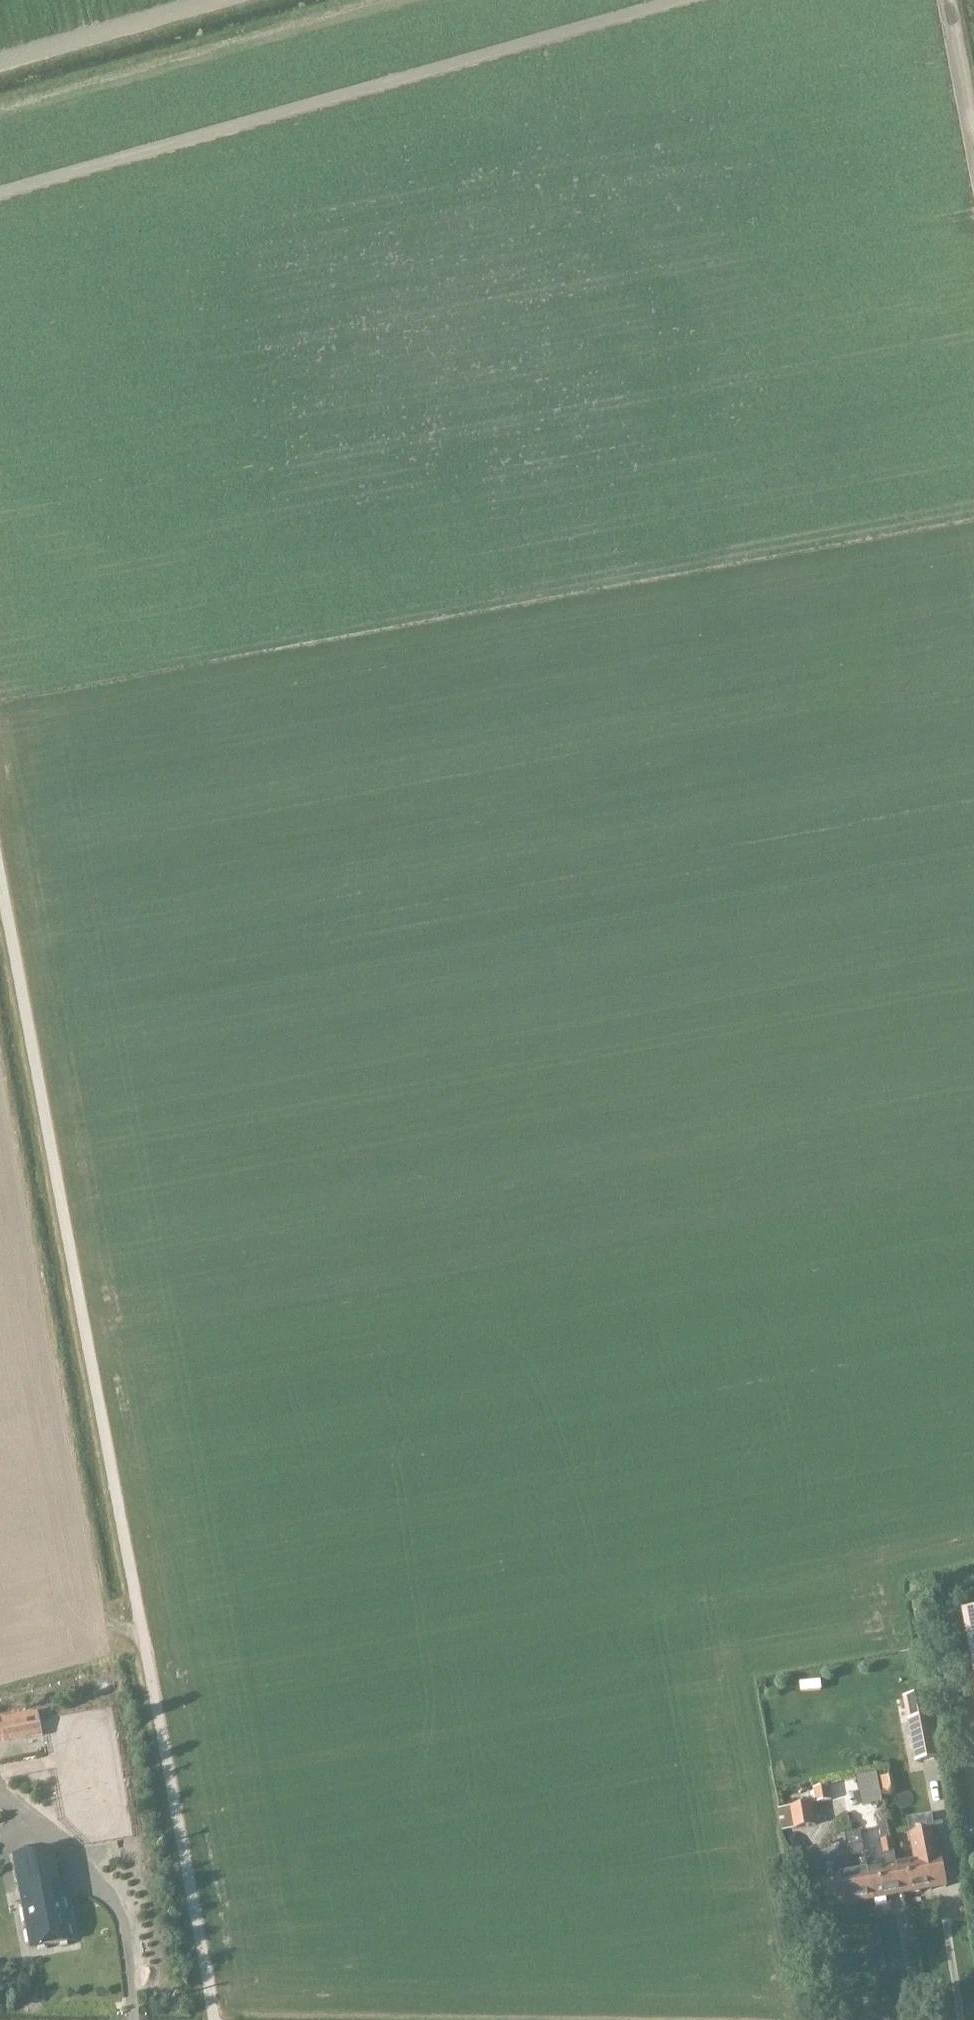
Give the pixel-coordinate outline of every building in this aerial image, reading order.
[(963,1616),(973,1673),(973,1614),(963,1616)] [(0,1720),(0,1745),(41,1737),(36,1712),(0,1720)] [(906,1723),(913,1763),(938,1758),(931,1718),(906,1723)] [(59,1742),(44,1742),(44,1764),(60,1764),(59,1742)] [(882,1802),(877,1776),(856,1780),(861,1806),(882,1802)] [(829,1787),(815,1789),(818,1803),(832,1800),(829,1787)] [(794,1830),(817,1826),(812,1803),(790,1808),(794,1830)] [(897,1865),(902,1895),(945,1887),(935,1831),(910,1835),(915,1861),(897,1865)] [(902,1895),(897,1865),(892,1839),(881,1841),(886,1867),(868,1870),(874,1900),(902,1895)] [(823,1881),(829,1907),(844,1904),(845,1906),(874,1900),(868,1870),(863,1845),(847,1848),(849,1858),(836,1861),(839,1878),(823,1881)] [(30,1948),(69,1941),(52,1848),(13,1856),(30,1948)] [(875,1966),(882,1993),(909,1986),(902,1959),(875,1966)]
